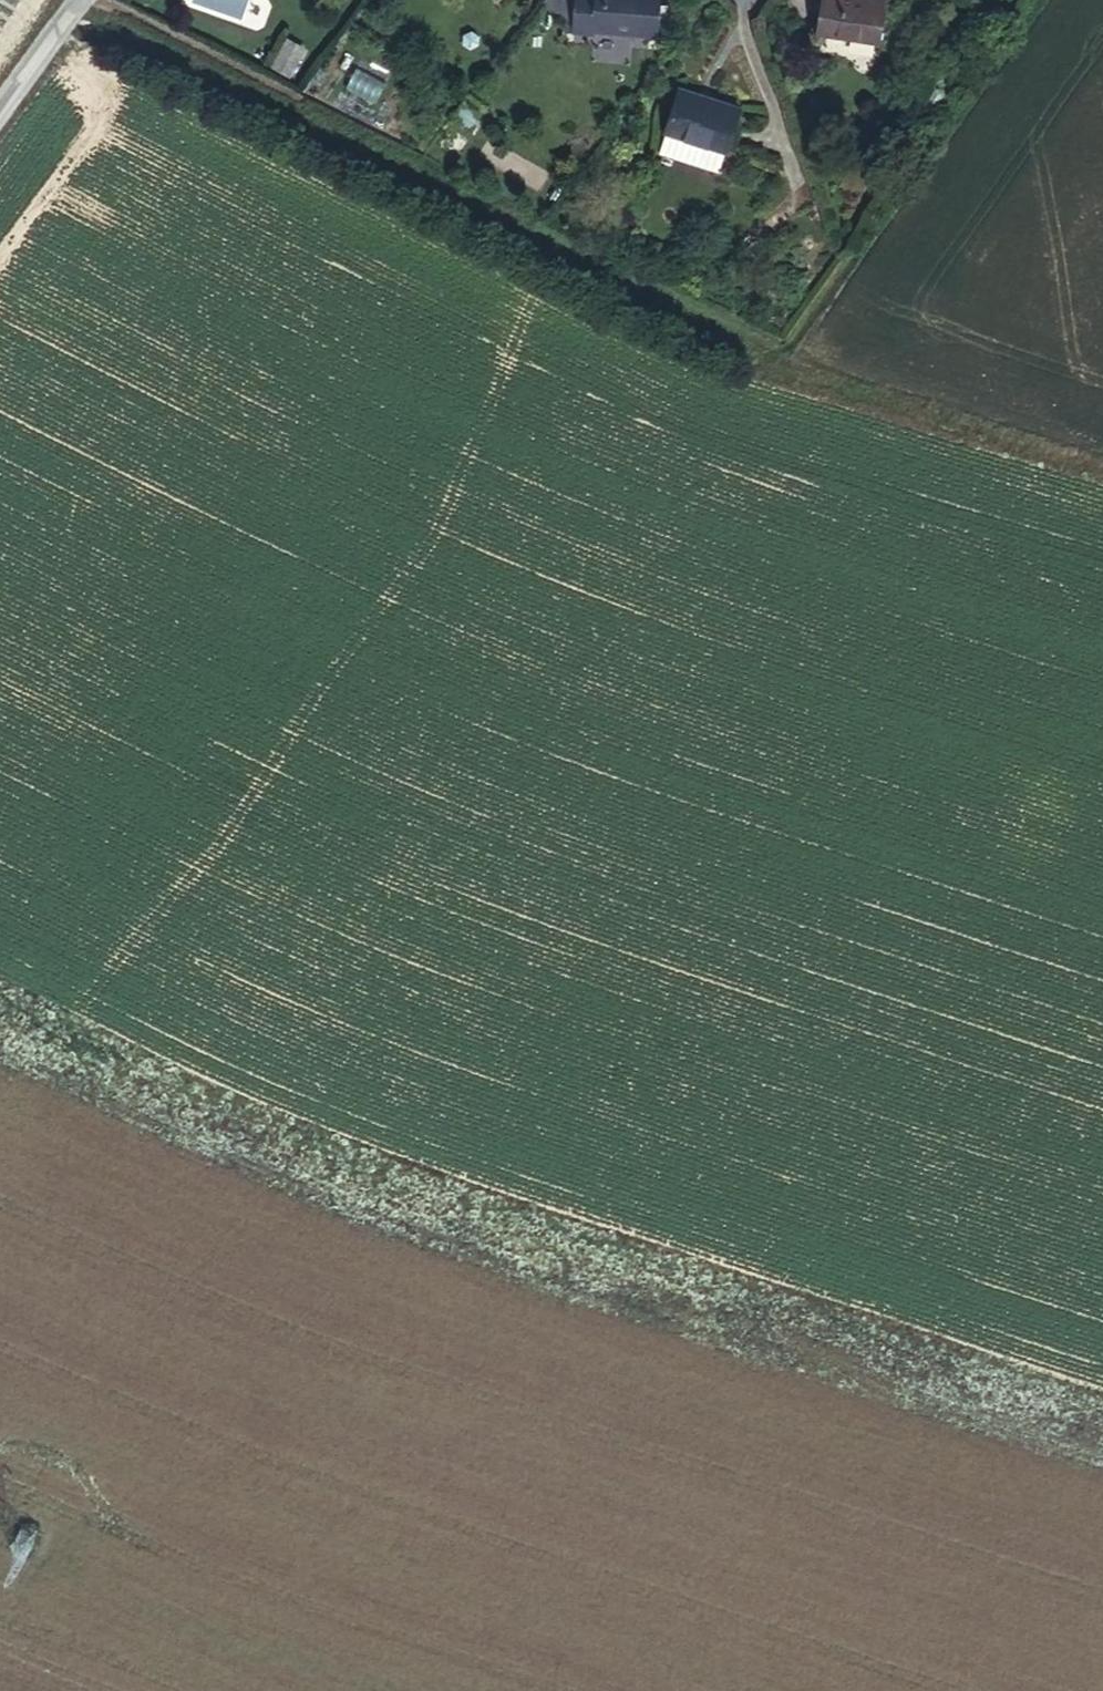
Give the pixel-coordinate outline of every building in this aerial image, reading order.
[(245,0),(198,0),(239,16),(245,0)] [(567,0),(537,0),(565,20),(567,0)] [(657,0),(567,0),(565,20),(565,27),(654,34),(657,0)] [(864,0),(803,0),(803,30),(864,32),(864,0)] [(287,57),(297,37),(280,28),(270,48),(287,57)] [(733,110),(671,88),(658,129),(717,151),(733,110)] [(710,172),(717,151),(658,129),(651,151),(710,172)]
